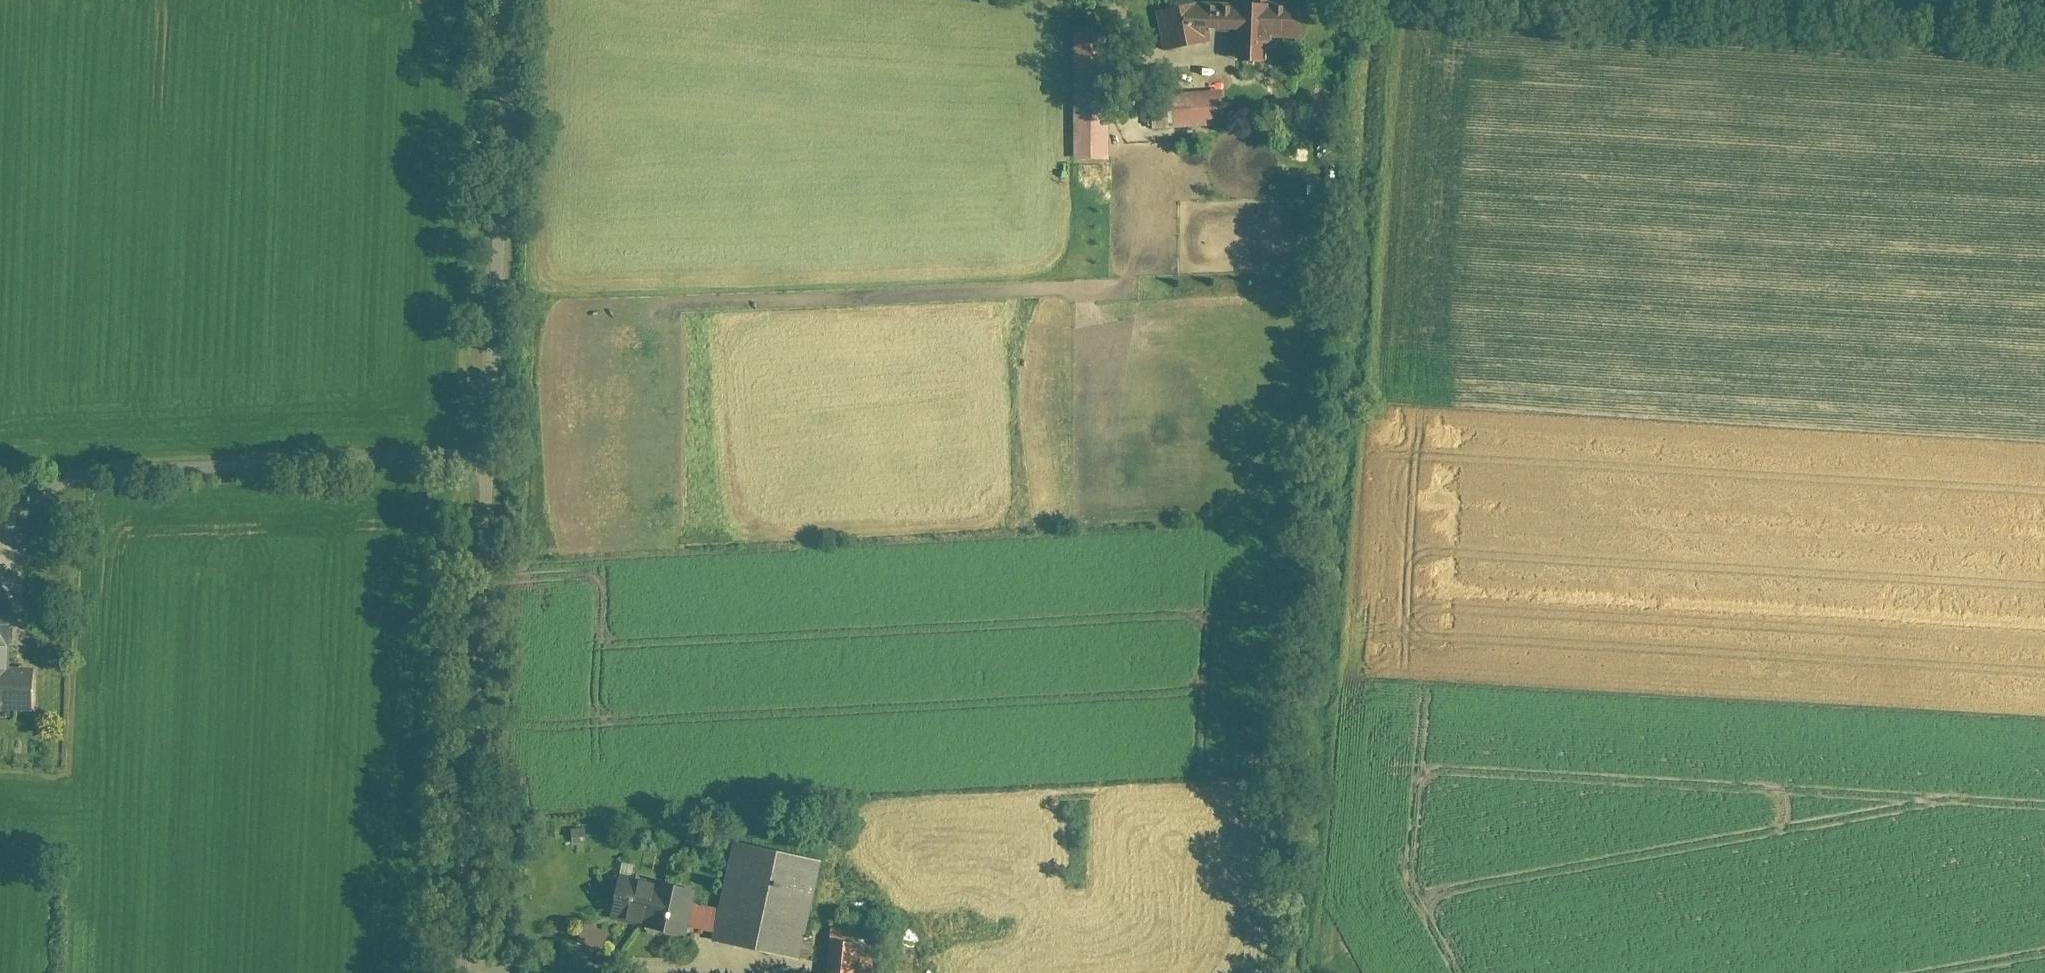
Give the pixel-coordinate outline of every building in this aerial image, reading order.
[(1190,36),(1243,39),(1242,65),(1271,66),(1272,40),(1306,41),(1308,8),(1191,2),(1190,36)] [(1112,31),(1075,31),(1076,162),(1113,162),(1113,83),(1127,83),(1126,45),(1113,46),(1112,31)] [(1151,96),(1151,130),(1229,128),(1228,94),(1151,96)] [(12,653),(16,653),(18,607),(0,606),(0,714),(36,716),(38,674),(11,673),(12,653)] [(734,847),(713,946),(801,965),(823,866),(734,847)] [(625,871),(612,922),(671,937),(684,886),(625,871)] [(587,930),(579,956),(604,965),(613,938),(587,930)] [(849,972),(877,972),(879,937),(830,934),(828,963),(850,964),(849,972)]
